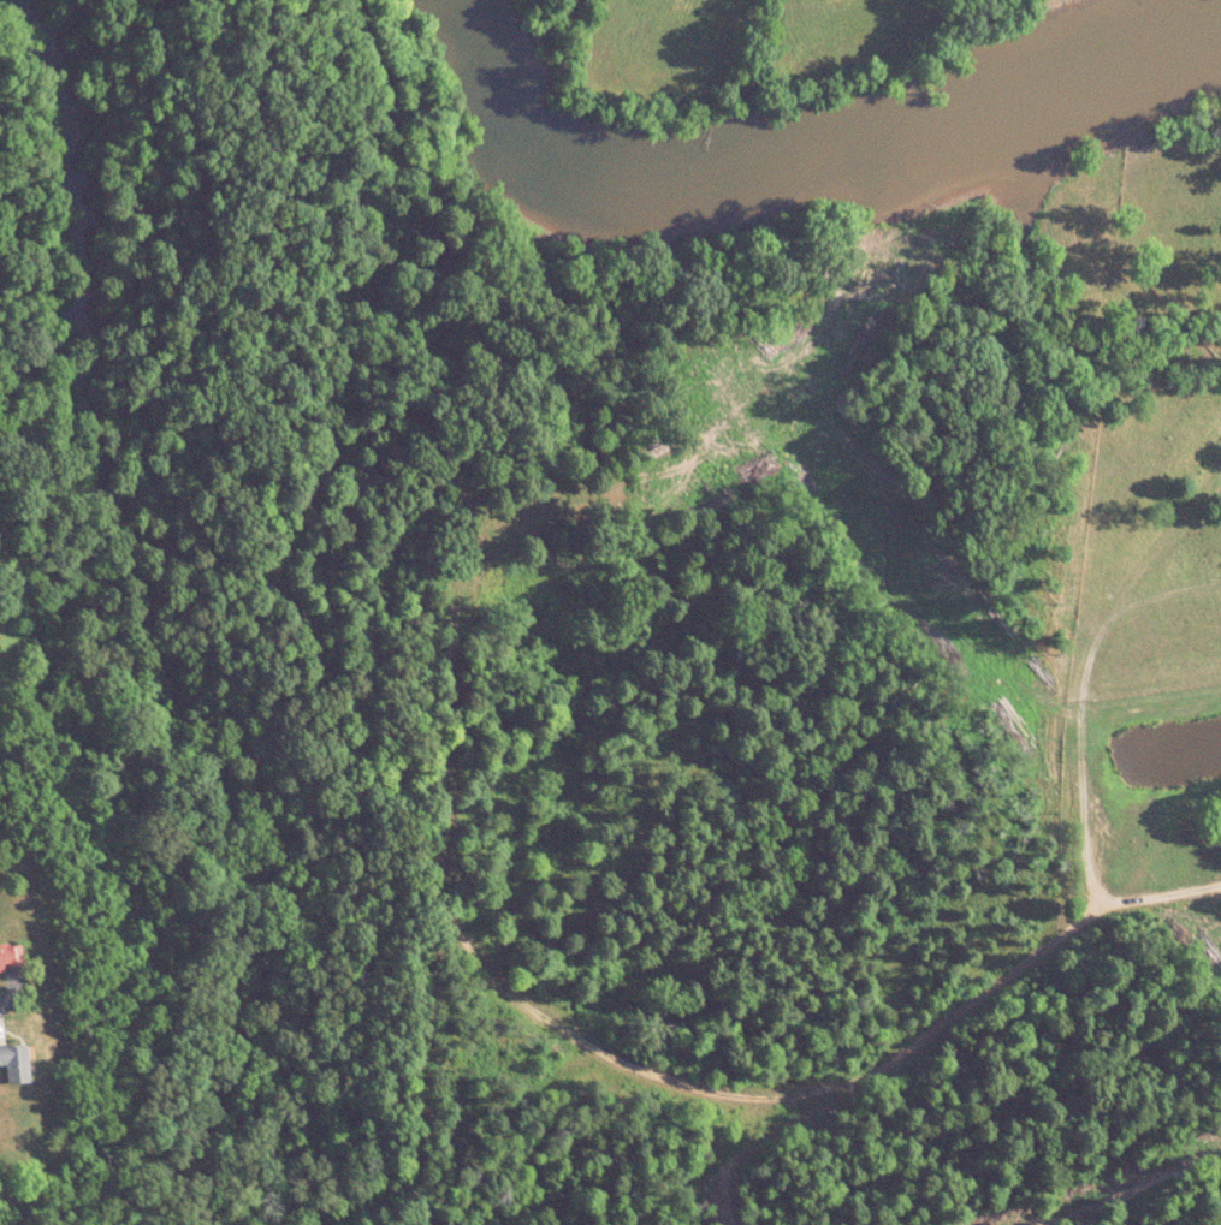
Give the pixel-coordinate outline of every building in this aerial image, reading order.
[(20,944),(0,947),(0,972),(24,969),(20,944)] [(30,1045),(0,1047),(0,1066),(7,1066),(8,1086),(32,1084),(30,1045)]
